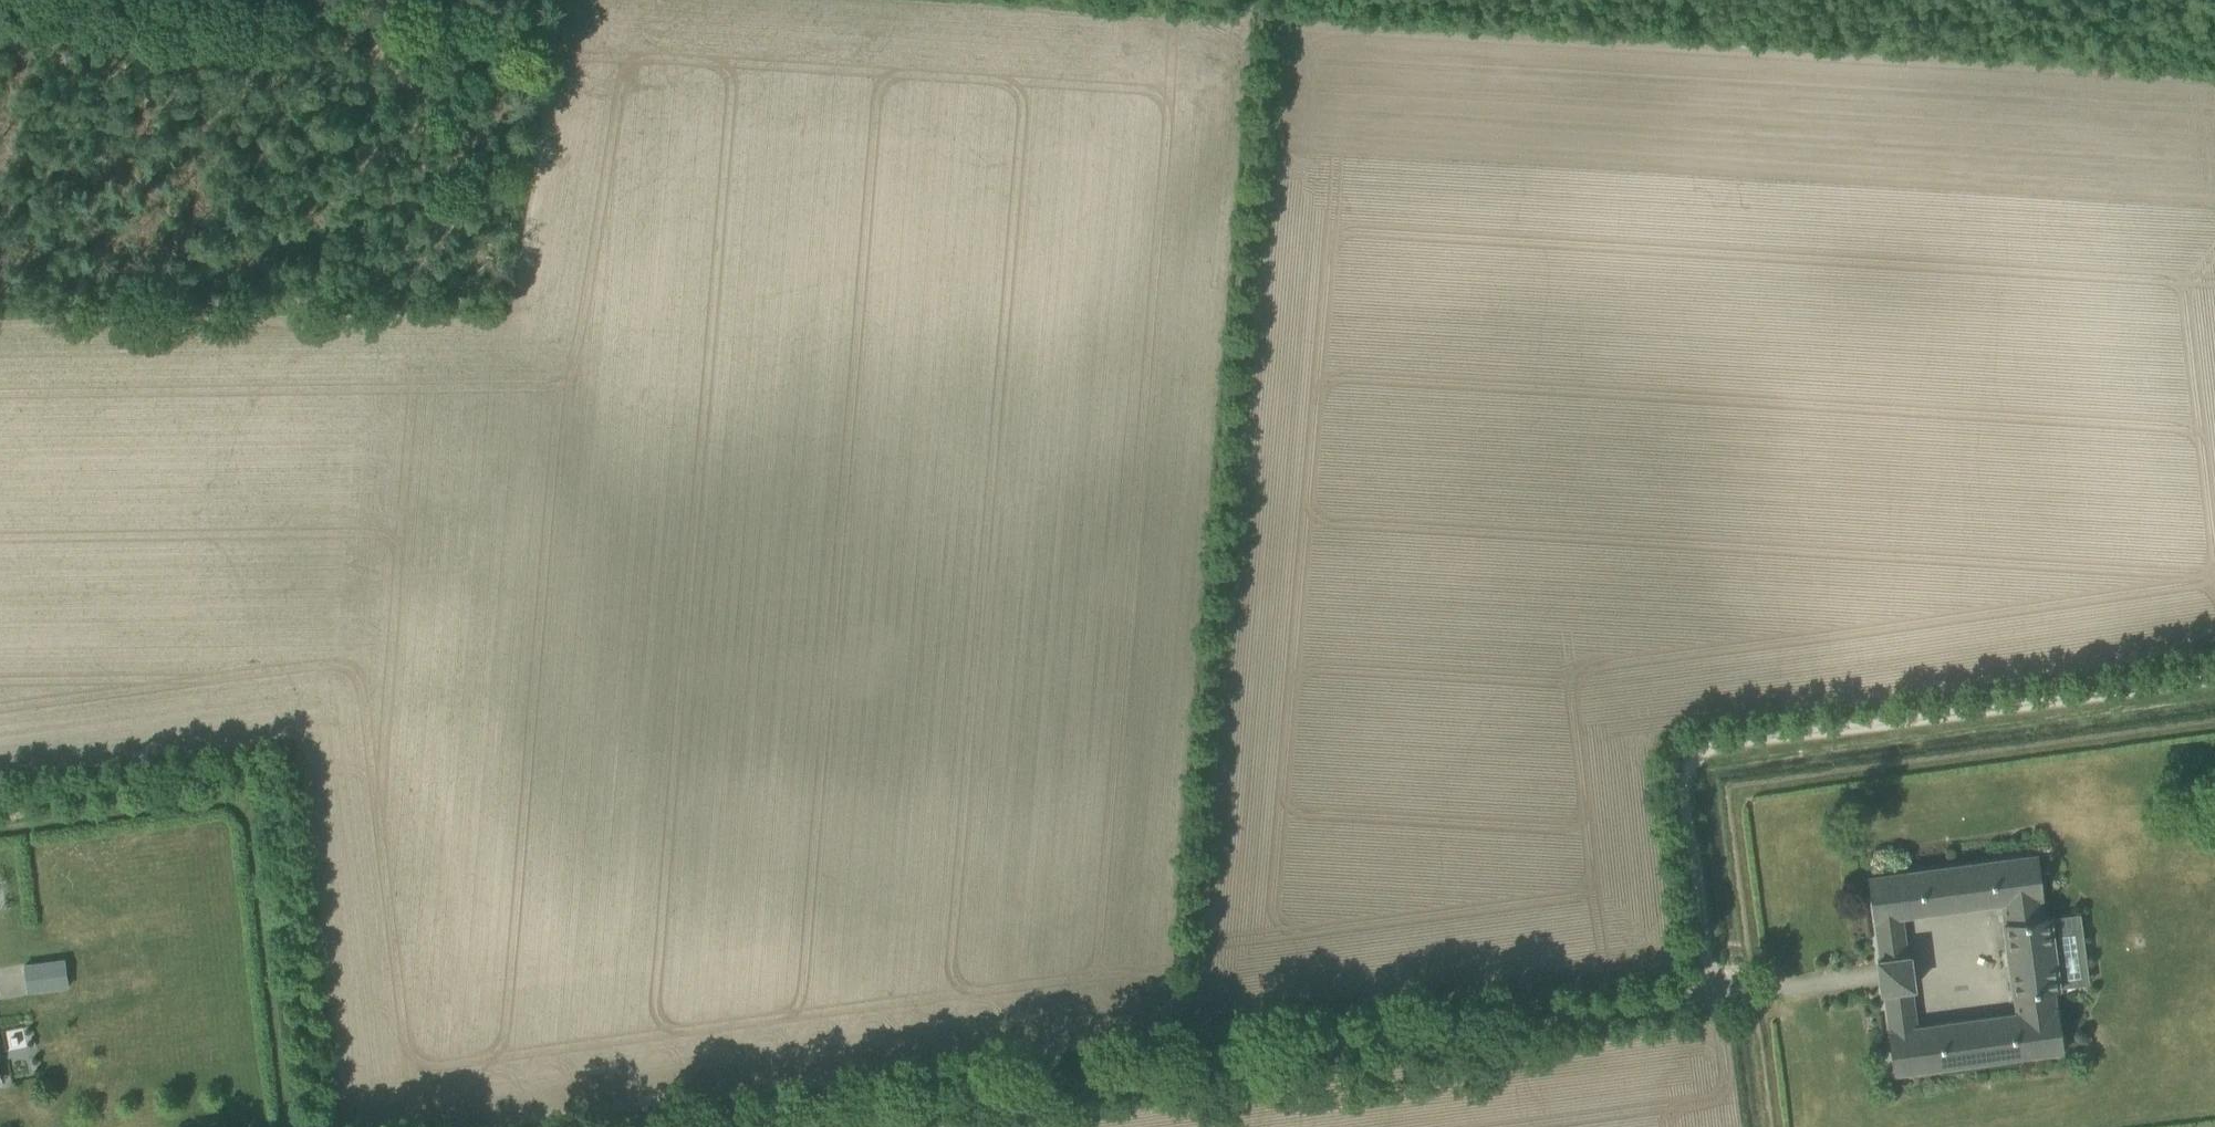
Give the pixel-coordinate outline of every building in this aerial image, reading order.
[(2063,986),(2060,968),(2062,966),(2063,963),(2064,961),(2064,958),(2062,955),(2061,953),(2058,952),(2053,913),(2047,914),(2039,853),(1890,873),(1868,876),(1874,920),(2001,903),(2004,920),(2002,920),(2012,993),(2013,993),(2015,1011),(1916,1024),(1911,987),(1914,987),(1911,959),(1909,959),(1909,957),(1897,958),(1896,951),(1880,953),(1881,958),(1878,959),(1882,991),(1885,991),(1890,1029),(1888,1029),(1894,1074),(2064,1052),(2056,987),(2063,986)] [(28,992),(69,987),(66,957),(24,963),(28,992)]
